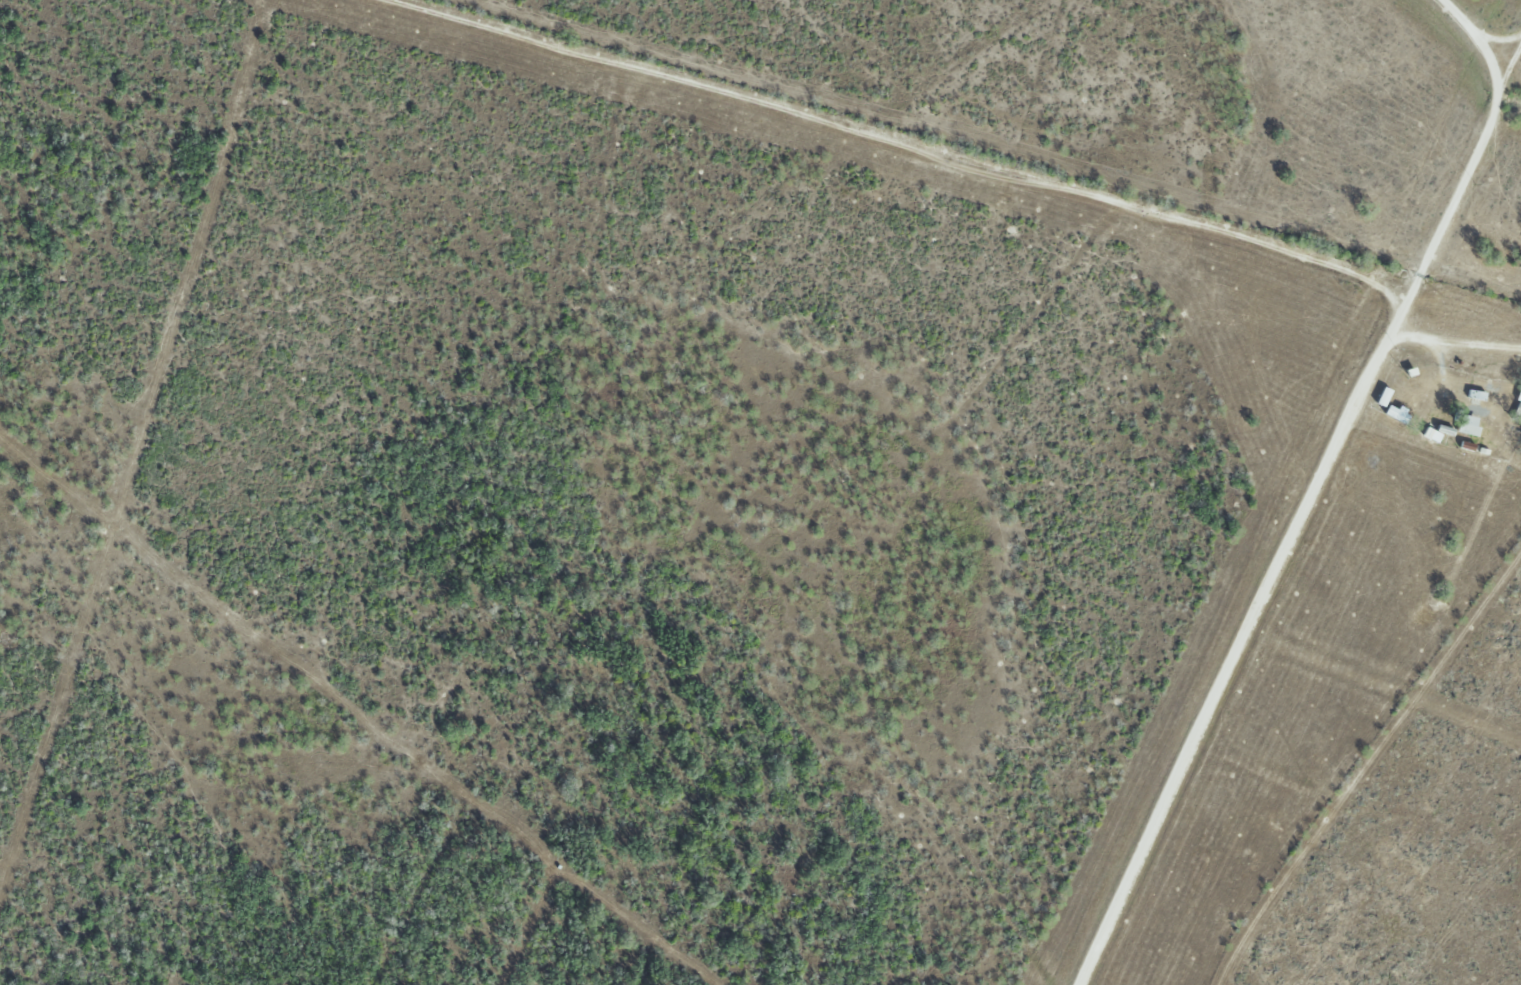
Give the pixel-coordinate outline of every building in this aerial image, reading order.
[(1470,398),(1485,400),(1486,393),(1470,391),(1470,398)] [(1458,433),(1479,437),(1483,418),(1462,414),(1458,433)]
